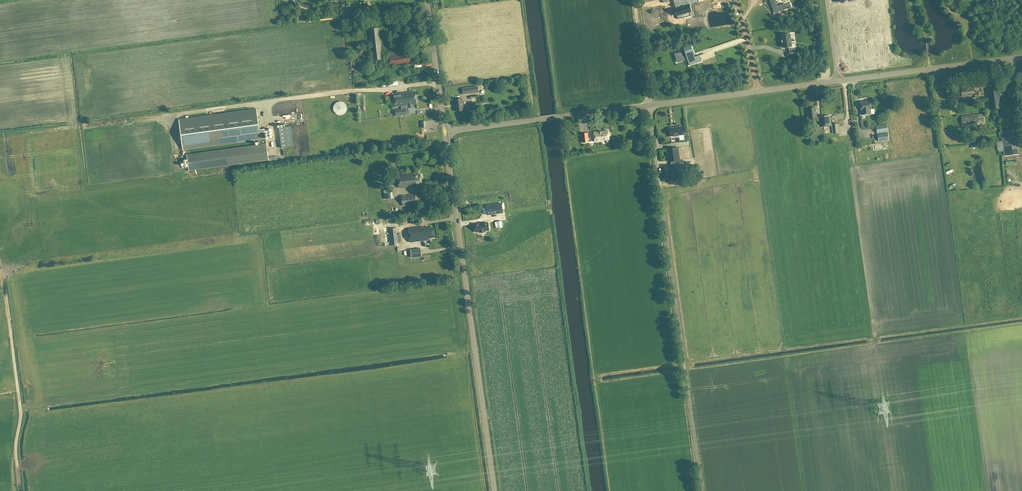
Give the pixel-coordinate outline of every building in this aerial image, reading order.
[(673,1),(675,8),(673,9),(675,16),(680,14),(681,18),(690,16),(689,12),(690,12),(688,3),(691,2),(690,0),(675,0),(673,1)] [(774,13),(786,9),(784,3),(777,6),(774,0),(769,0),(774,13)] [(372,61),(384,59),(380,28),(368,29),(372,61)] [(782,43),(782,47),(786,47),(787,47),(788,47),(789,54),(795,53),(795,49),(792,49),(790,34),(786,35),(785,35),(781,36),(781,40),(781,41),(782,42),(781,42),(781,43),(782,43)] [(687,59),(687,60),(689,66),(697,63),(695,57),(694,56),(694,54),(690,45),(683,48),(684,51),(674,54),(675,58),(678,57),(680,61),(687,59)] [(402,53),(388,55),(390,67),(410,64),(409,53),(402,54),(402,53)] [(998,85),(988,86),(988,90),(986,91),(989,110),(1003,108),(1002,105),(1006,104),(1012,104),(1010,91),(1004,92),(1004,94),(1001,95),(1001,94),(1000,94),(1000,90),(999,91),(998,85)] [(974,87),(961,88),(962,96),(975,95),(975,98),(979,98),(978,91),(974,92),(974,87)] [(413,107),(412,104),(416,104),(414,91),(393,94),(394,107),(408,105),(408,108),(413,107)] [(454,99),(456,111),(463,110),(462,98),(454,99)] [(346,111),(347,110),(347,109),(347,107),(346,106),(346,105),(345,103),(344,103),(342,102),(341,101),(340,101),(338,101),(337,102),(336,103),(335,103),(334,105),(333,106),(333,107),(333,109),(333,110),(333,111),(334,113),(335,114),(336,114),(337,115),(338,116),(340,116),(341,116),(342,115),(344,114),(345,114),(346,113),(346,111)] [(869,113),(869,109),(871,109),(870,101),(860,102),(861,110),(861,115),(871,114),(871,113),(870,113),(869,113)] [(815,107),(807,108),(808,118),(811,118),(812,121),(818,121),(819,127),(831,125),(830,115),(816,117),(815,107)] [(179,120),(183,151),(258,140),(259,145),(186,155),(187,160),(184,161),(185,167),(188,166),(189,171),(268,160),(266,144),(265,139),(265,134),(268,133),(267,129),(259,130),(256,109),(179,120)] [(962,125),(983,123),(982,114),(961,116),(962,125)] [(876,126),(877,133),(887,132),(886,124),(876,126)] [(682,127),(677,127),(669,128),(670,136),(683,135),(682,127)] [(1015,130),(1001,131),(1004,156),(1018,155),(1015,130)] [(608,131),(593,132),(594,141),(609,140),(608,131)] [(887,133),(877,134),(878,141),(888,140),(887,133)] [(288,148),(286,137),(278,138),(280,149),(288,148)] [(677,147),(667,149),(668,161),(678,160),(677,147)] [(678,165),(669,166),(671,181),(680,179),(678,165)] [(415,173),(397,175),(398,188),(412,186),(412,185),(422,184),(421,174),(415,175),(415,173)] [(405,196),(405,195),(401,196),(402,206),(416,204),(415,196),(415,194),(408,195),(409,196),(405,196)] [(487,215),(503,213),(501,204),(486,206),(487,215)] [(488,230),(487,223),(474,224),(475,232),(479,231),(479,233),(484,232),(484,231),(488,230)] [(423,227),(408,228),(409,242),(428,240),(428,238),(431,238),(434,238),(433,227),(427,228),(423,228),(423,227)] [(388,229),(390,245),(399,244),(397,228),(388,229)] [(410,250),(411,258),(421,256),(420,249),(410,250)]
